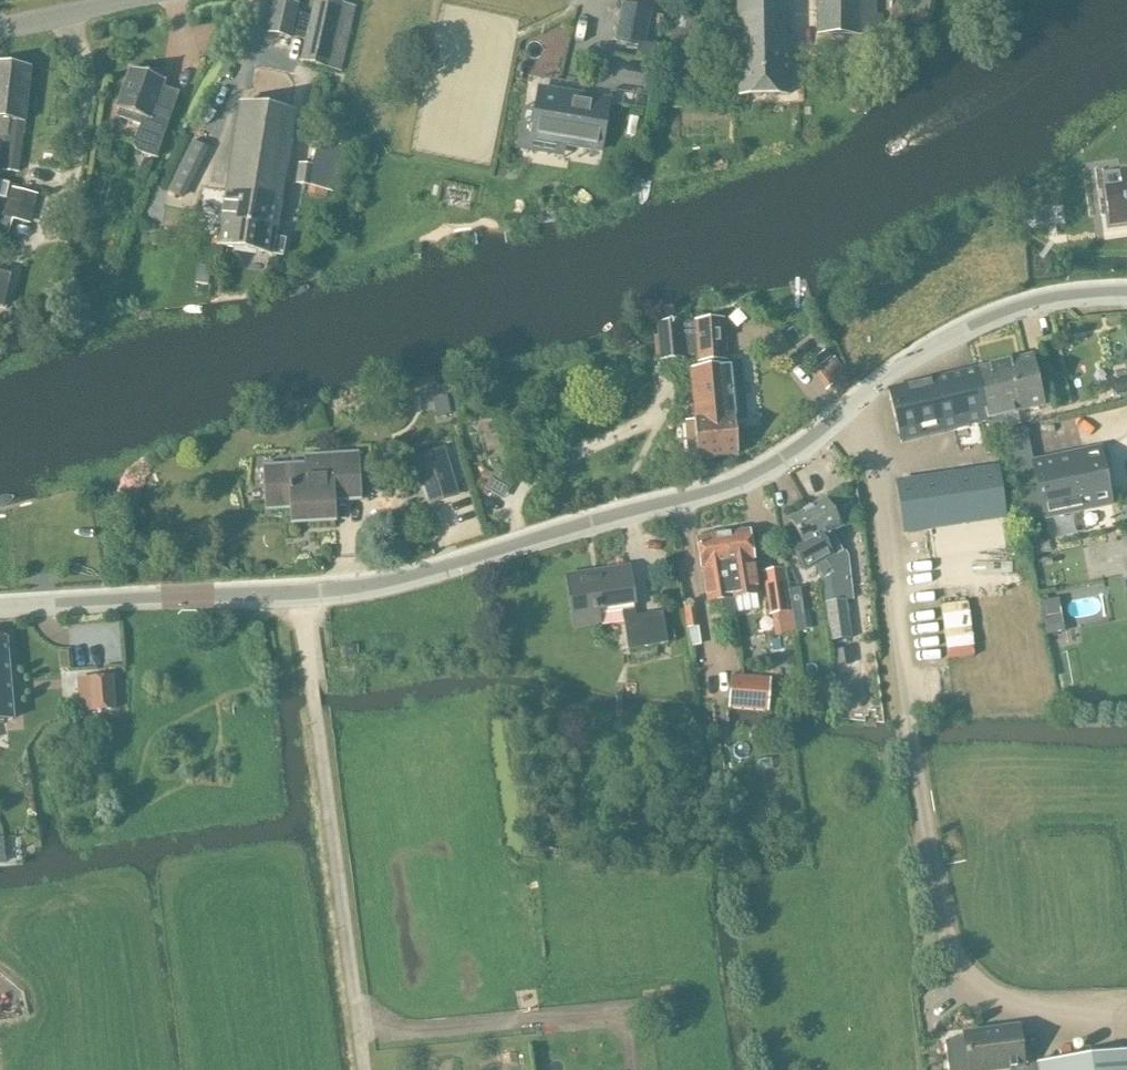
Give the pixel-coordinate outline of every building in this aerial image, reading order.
[(355,7),(324,0),(315,0),(301,61),(340,70),(355,7)] [(788,95),(787,0),(737,0),(738,96),(788,95)] [(882,16),(875,15),(875,0),(817,0),(816,34),(874,35),(874,24),(882,24),(882,16)] [(289,35),(296,6),(275,1),(269,31),(289,35)] [(645,44),(651,10),(623,5),(616,38),(645,44)] [(6,134),(8,119),(24,121),(31,69),(0,65),(0,134),(6,134)] [(131,67),(116,107),(119,108),(116,115),(140,124),(132,143),(136,151),(155,158),(179,92),(162,86),(164,79),(131,67)] [(601,144),(607,108),(575,102),(576,96),(577,95),(538,88),(530,137),(556,141),(557,136),(601,144)] [(220,221),(276,231),(295,113),(240,104),(220,221)] [(8,119),(6,134),(3,169),(18,172),(24,121),(8,119)] [(183,201),(211,146),(187,133),(158,188),(183,201)] [(311,164),(311,166),(314,166),(311,185),(331,192),(337,172),(345,148),(319,140),(311,164)] [(40,182),(51,185),(58,162),(46,160),(40,182)] [(311,166),(310,166),(300,164),(297,183),(311,185),(314,166),(311,166)] [(1104,188),(1109,225),(1126,223),(1126,169),(1121,170),(1122,182),(1121,182),(1121,186),(1120,186),(1104,188)] [(29,223),(37,195),(12,187),(4,217),(29,223)] [(274,238),(276,231),(220,221),(216,246),(271,255),(272,253),(282,255),(285,240),(274,238)] [(64,228),(61,241),(70,243),(73,230),(64,228)] [(724,317),(694,320),(697,362),(727,360),(724,317)] [(660,359),(684,357),(681,322),(657,324),(660,359)] [(1031,356),(975,369),(988,422),(990,432),(992,432),(1003,429),(1001,417),(1007,415),(1018,413),(1043,407),(1031,356)] [(699,366),(689,367),(691,396),(706,395),(709,418),(735,417),(742,417),(737,365),(723,366),(723,360),(699,362),(699,366)] [(975,369),(888,389),(900,442),(978,424),(988,422),(975,369)] [(1115,395),(1126,393),(1126,381),(1126,377),(1112,380),(1115,395)] [(480,388),(470,390),(472,403),(483,401),(480,388)] [(694,422),(685,422),(687,440),(689,456),(697,455),(697,458),(738,454),(735,417),(709,418),(706,395),(691,396),(694,422)] [(446,396),(432,398),(436,416),(450,413),(446,396)] [(416,458),(429,502),(457,494),(444,450),(416,458)] [(1083,451),(1033,462),(1045,518),(1046,522),(1096,512),(1093,500),(1110,497),(1102,459),(1085,462),(1083,451)] [(332,500),(359,498),(356,454),(306,457),(306,465),(267,467),(269,509),(291,508),(292,524),(333,521),(332,500)] [(994,472),(900,486),(906,528),(999,514),(994,472)] [(807,510),(833,556),(842,551),(832,533),(841,528),(826,500),(807,510)] [(807,510),(789,519),(799,539),(789,545),(800,566),(803,572),(817,565),(825,578),(827,577),(831,575),(832,574),(825,562),(833,557),(833,556),(807,510)] [(1045,524),(1028,528),(1032,545),(1049,541),(1045,524)] [(722,534),(732,599),(759,596),(752,559),(753,559),(748,530),(744,530),(741,527),(733,529),(731,533),(722,534)] [(730,599),(732,599),(722,534),(712,536),(709,533),(701,535),(699,539),(696,539),(700,569),(701,569),(705,603),(719,601),(721,619),(733,617),(730,599)] [(631,649),(667,643),(663,616),(636,620),(628,567),(598,572),(598,573),(567,578),(574,626),(597,622),(595,610),(624,606),(631,649)] [(769,615),(789,612),(783,568),(763,571),(769,615)] [(832,574),(831,575),(833,592),(842,591),(852,590),(849,568),(840,570),(832,574)] [(822,580),(818,582),(825,624),(829,623),(847,621),(842,591),(833,592),(831,575),(827,577),(825,578),(822,580)] [(801,588),(789,589),(795,633),(807,631),(801,588)] [(684,604),(687,627),(698,626),(695,602),(684,604)] [(12,716),(5,638),(0,638),(0,718),(12,716)] [(333,649),(334,659),(345,659),(344,648),(333,649)] [(849,648),(837,650),(838,665),(851,663),(849,648)] [(112,676),(90,677),(92,711),(114,709),(112,676)] [(726,710),(763,714),(766,682),(729,678),(726,710)] [(945,1041),(949,1069),(997,1069),(1009,1068),(1010,1069),(1038,1069),(1037,1063),(1024,1065),(1019,1027),(964,1034),(964,1039),(945,1041)] [(1037,1063),(1038,1069),(1126,1069),(1126,1052),(1037,1063)]
